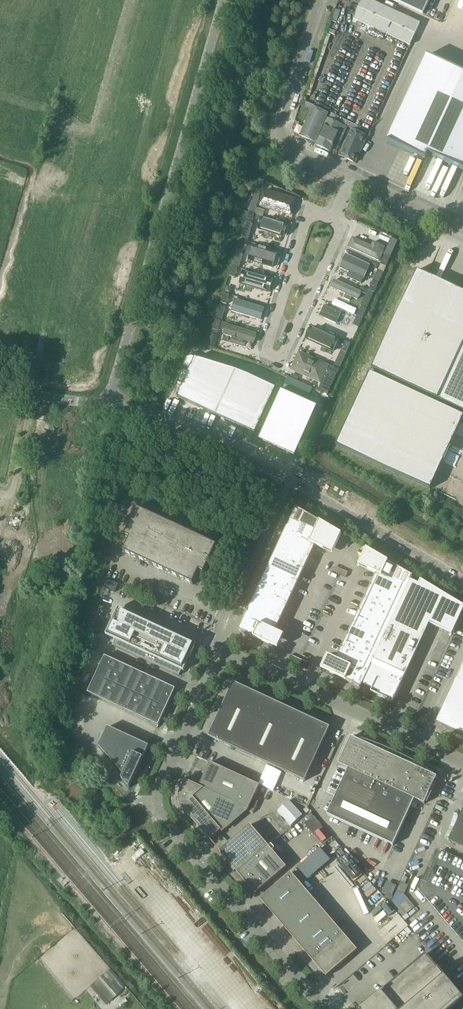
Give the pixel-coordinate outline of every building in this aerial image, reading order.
[(410,45),(421,23),(370,0),(362,0),(354,19),(410,45)] [(423,14),(430,0),(393,0),(423,14)] [(387,141),(426,160),(429,154),(452,165),(462,170),(462,72),(427,56),(393,128),(387,141)] [(314,104),(301,100),(300,105),(312,109),(314,104)] [(315,108),(301,139),(314,146),(329,114),(315,108)] [(356,131),(369,137),(371,132),(350,122),(332,113),(329,119),(356,131)] [(327,121),(316,147),(332,154),(345,128),(330,122),(327,121)] [(355,165),(368,139),(352,131),(340,159),(355,165)] [(289,161),(282,158),(279,165),(286,168),(289,161)] [(262,191),(265,181),(259,179),(257,186),(256,189),(262,191)] [(266,190),(260,208),(290,217),(296,199),(266,190)] [(249,212),(246,222),(252,224),(255,214),(249,212)] [(260,218),(257,229),(285,237),(288,226),(260,218)] [(246,222),(243,231),(251,233),(253,224),(252,224),(246,222)] [(353,238),(349,247),(380,261),(384,252),(379,250),(381,245),(373,242),(371,247),(353,238)] [(246,241),(241,239),(238,249),(243,251),(246,241)] [(252,245),(247,261),(273,269),(278,252),(252,245)] [(364,279),(370,265),(346,254),(339,268),(364,279)] [(386,267),(391,258),(385,255),(381,264),(386,267)] [(235,278),(238,268),(232,266),(229,276),(235,278)] [(371,369),(456,408),(462,411),(462,291),(442,282),(427,275),(417,270),(371,369)] [(243,272),(239,285),(269,294),(273,281),(243,272)] [(330,287),(358,300),(361,292),(334,279),(330,287)] [(369,290),(374,293),(379,284),(373,281),(369,290)] [(227,304),(230,295),(224,293),(221,303),(227,304)] [(234,299),(231,312),(261,321),(265,308),(234,299)] [(320,317),(336,324),(341,312),(325,305),(320,317)] [(361,306),(357,316),(363,318),(367,309),(361,306)] [(359,328),(363,318),(357,316),(353,325),(359,328)] [(219,329),(222,321),(216,320),(213,329),(219,331),(219,329)] [(226,331),(228,323),(222,321),(219,329),(226,331)] [(253,344),(257,333),(228,325),(225,336),(253,344)] [(306,340),(334,352),(339,340),(311,328),(306,340)] [(351,344),(346,341),(344,344),(341,351),(347,353),(351,344)] [(290,370),(320,384),(329,365),(299,351),(290,370)] [(189,371),(177,398),(216,416),(237,371),(195,358),(188,355),(182,367),(189,371)] [(340,369),(331,365),(319,391),(328,395),(335,378),(340,369)] [(237,371),(216,416),(256,434),(277,388),(247,375),(237,371)] [(336,445),(430,489),(462,419),(462,416),(370,372),(336,445)] [(286,381),(282,388),(308,400),(311,392),(286,381)] [(281,390),(258,439),(276,448),(299,398),(281,390)] [(299,398),(276,448),(294,456),(317,406),(299,398)] [(241,438),(244,432),(238,430),(235,436),(241,438)] [(333,554),(337,546),(342,535),(296,508),(286,531),(316,545),(324,550),(333,554)] [(205,574),(217,546),(138,509),(125,537),(126,538),(126,537),(131,539),(124,553),(193,585),(200,571),(205,574)] [(310,557),(316,545),(286,531),(280,543),(310,557)] [(304,570),(306,566),(310,557),(280,543),(274,556),(304,570)] [(363,558),(359,566),(377,574),(377,573),(407,588),(410,580),(413,576),(413,575),(412,576),(367,549),(364,555),(360,553),(359,556),(363,558)] [(298,582),(302,574),(304,570),(274,556),(268,568),(298,582)] [(293,595),(295,591),(298,582),(268,568),(263,581),(293,595)] [(377,573),(377,574),(371,586),(401,600),(407,588),(377,573)] [(407,588),(401,600),(396,612),(390,625),(384,637),(378,649),(373,662),(367,674),(361,687),(361,688),(363,685),(379,692),(378,695),(395,703),(403,684),(402,684),(429,624),(452,635),(462,612),(462,605),(420,580),(418,584),(410,580),(407,588)] [(287,607),(291,598),(293,595),(263,581),(257,593),(287,607)] [(401,600),(371,586),(365,598),(396,612),(401,600)] [(281,619),(283,615),(287,607),(257,593),(251,605),(281,619)] [(396,612),(365,598),(360,611),(390,625),(396,612)] [(281,619),(251,605),(245,618),(275,632),(276,631),(281,619)] [(184,671),(191,656),(197,644),(119,607),(106,635),(115,639),(114,645),(179,675),(182,670),(184,671)] [(390,625),(360,611),(354,623),(384,637),(390,625)] [(275,632),(245,618),(239,631),(269,645),(278,649),(285,635),(276,631),(275,632)] [(384,637),(354,623),(348,635),(378,649),(384,637)] [(378,649),(348,635),(342,648),(373,662),(378,649)] [(373,662),(342,648),(340,652),(337,660),(367,674),(373,662)] [(172,696),(176,689),(105,656),(88,693),(159,726),(172,696)] [(361,687),(367,674),(337,660),(328,656),(322,669),(331,673),(361,687)] [(439,716),(440,716),(443,725),(443,726),(462,735),(462,665),(439,716)] [(209,736),(305,781),(330,727),(316,721),(316,720),(299,712),(298,712),(284,706),(284,705),(267,697),(266,698),(252,691),(252,690),(235,682),(234,683),(234,682),(233,683),(215,721),(215,722),(209,736)] [(130,788),(149,746),(108,727),(99,746),(124,775),(122,779),(130,788)] [(394,846),(405,821),(372,805),(393,760),(387,757),(388,754),(351,737),(339,764),(349,769),(327,815),(394,846)] [(393,760),(372,805),(405,821),(415,799),(425,804),(437,777),(400,760),(399,763),(393,760)] [(249,810),(260,785),(210,762),(199,786),(199,787),(237,804),(249,810)] [(199,787),(199,786),(186,780),(188,778),(187,778),(176,800),(177,801),(177,800),(184,803),(182,807),(210,840),(211,840),(204,832),(237,804),(199,787)] [(449,841),(462,847),(462,810),(449,841)] [(236,871),(238,873),(269,846),(251,825),(220,850),(219,851),(232,865),(230,866),(235,871),(234,872),(235,872),(236,871)] [(257,894),(287,868),(269,846),(238,873),(250,887),(249,887),(249,888),(250,887),(256,894),(257,894)] [(327,976),(358,950),(292,873),(261,899),(260,899),(327,977),(327,976)] [(401,882),(397,891),(404,894),(408,885),(401,882)] [(396,909),(408,899),(404,894),(397,891),(391,903),(396,909)] [(408,899),(396,909),(403,917),(415,907),(408,899)] [(426,954),(425,954),(426,955),(362,1008),(450,1008),(462,998),(462,999),(462,997),(426,954)] [(108,972),(91,986),(107,1005),(123,990),(108,972)]
